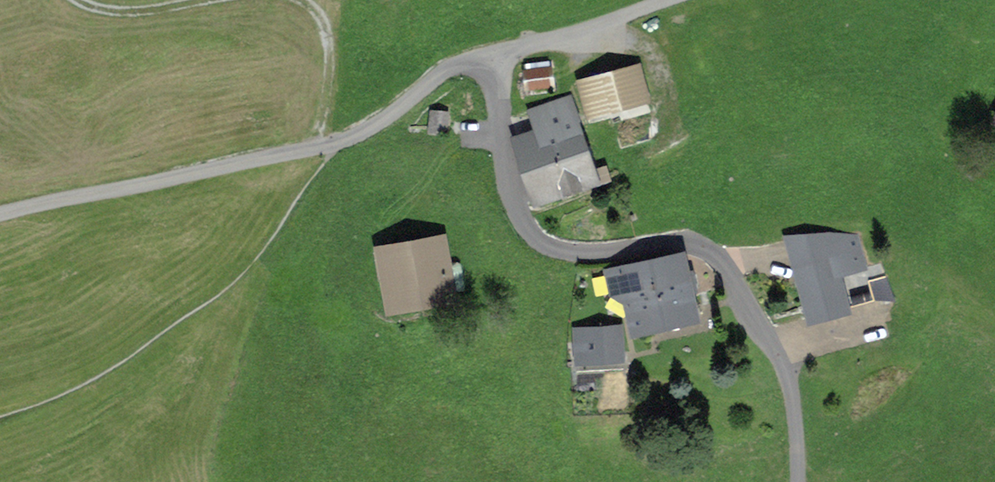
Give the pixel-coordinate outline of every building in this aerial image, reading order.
[(525,63),(526,79),(553,76),(551,60),(525,63)] [(580,76),(588,105),(646,89),(638,60),(580,76)] [(432,103),(432,122),(448,123),(448,103),(432,103)] [(519,132),(540,192),(608,168),(595,131),(583,135),(575,113),(519,132)] [(869,297),(864,278),(881,273),(876,260),(864,264),(861,262),(853,233),(785,237),(806,314),(869,297)] [(456,300),(444,234),(375,246),(387,312),(456,300)] [(618,267),(633,337),(699,322),(684,252),(618,267)] [(575,328),(578,365),(625,360),(621,324),(575,328)]
